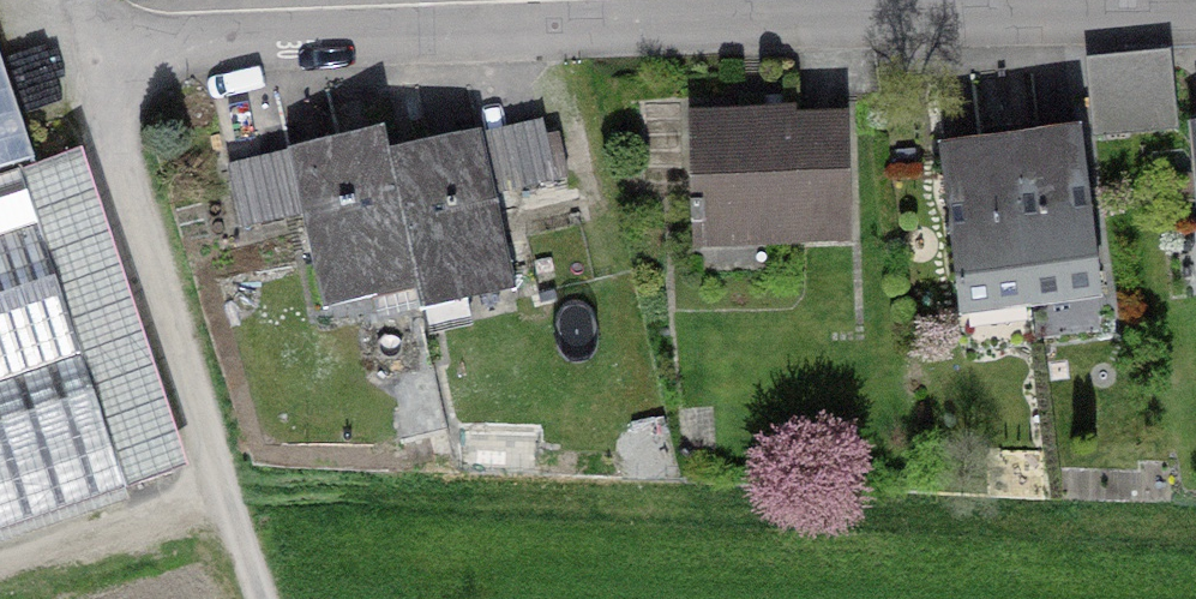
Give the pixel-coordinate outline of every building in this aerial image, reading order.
[(1091,53),(1094,132),(1178,130),(1176,50),(1091,53)] [(30,165),(0,77),(0,175),(30,165)] [(848,113),(684,119),(689,253),(854,246),(848,113)] [(1004,141),(1031,310),(1104,299),(1077,130),(1004,141)] [(380,133),(278,155),(315,309),(411,287),(384,157),(380,133)] [(509,293),(477,138),(384,157),(411,287),(416,312),(509,293)] [(1031,310),(1004,141),(933,153),(960,322),(1031,310)] [(77,163),(0,189),(0,536),(185,472),(77,163)]
